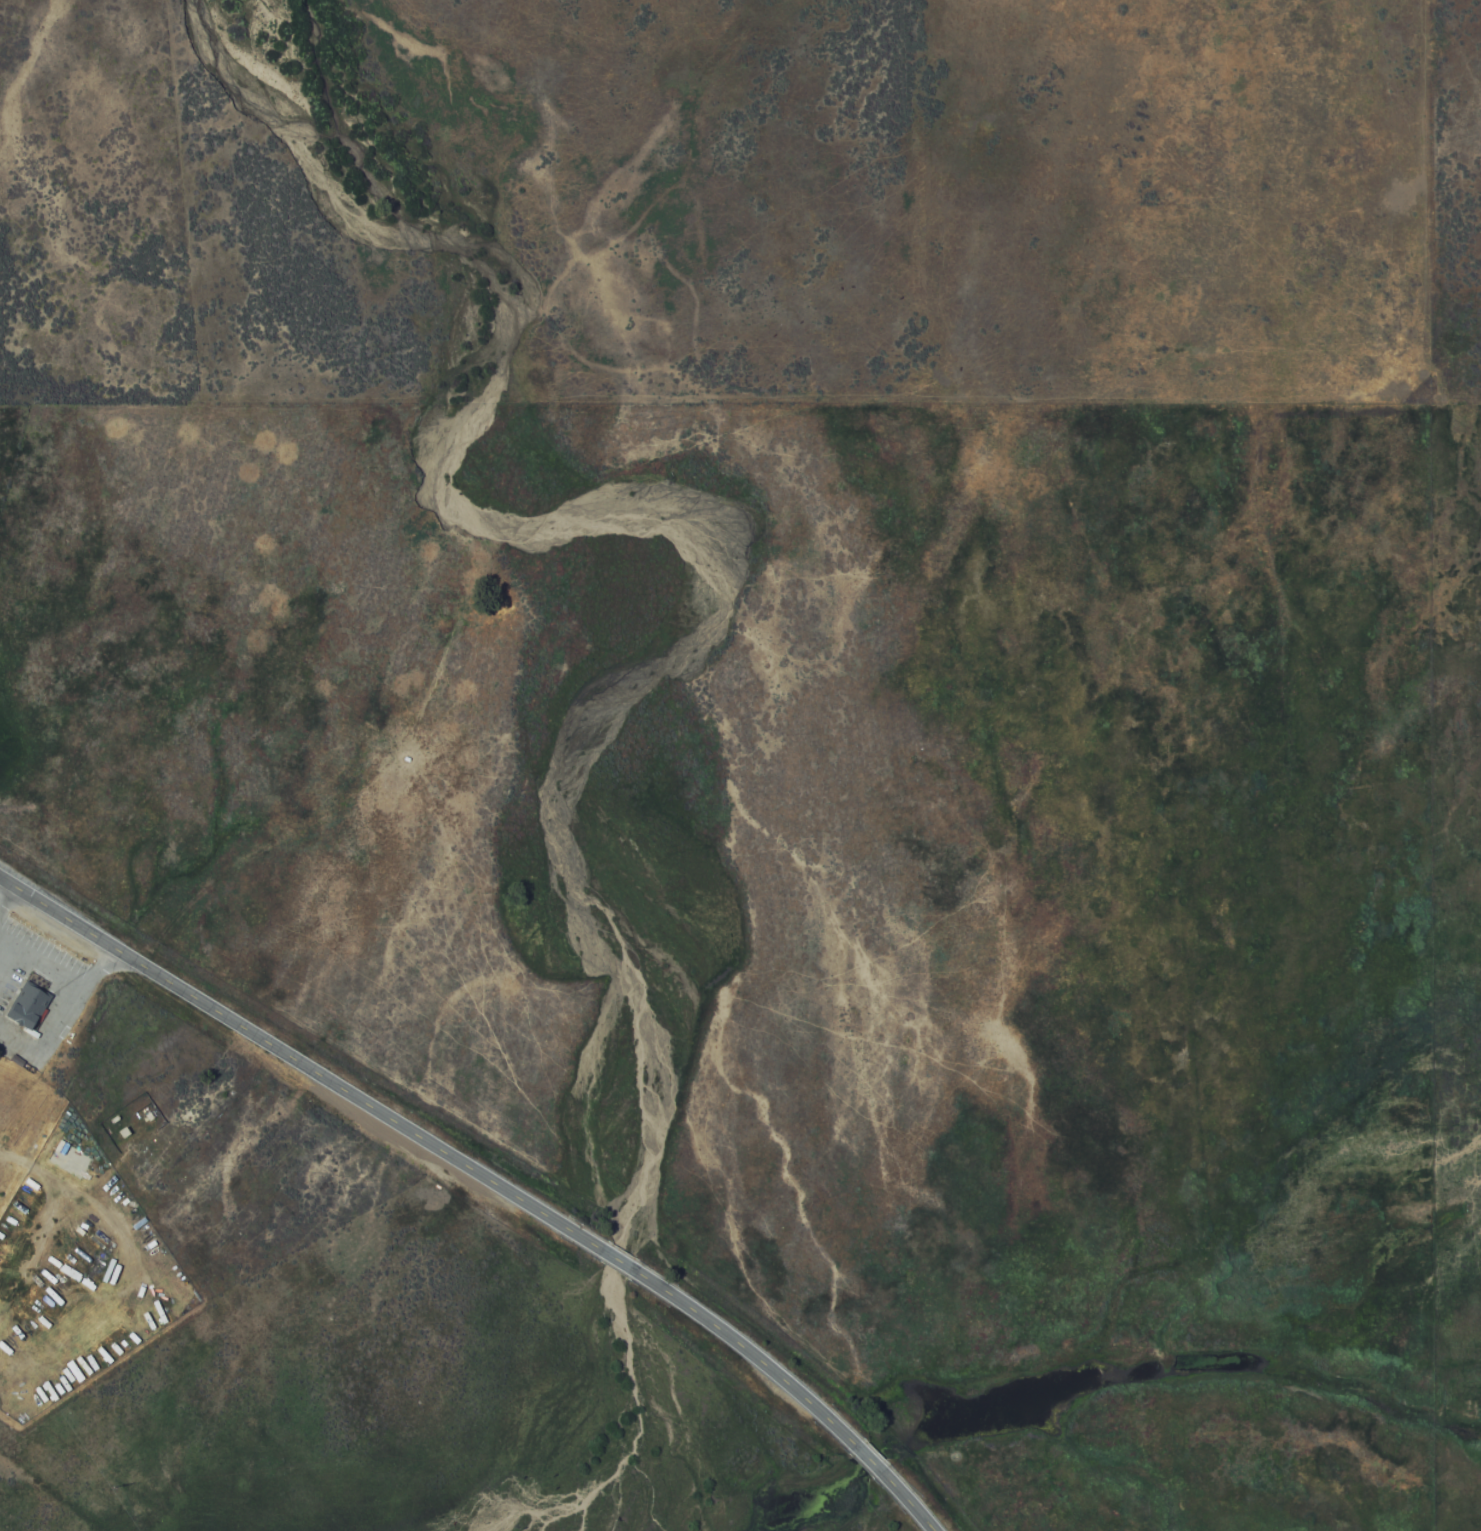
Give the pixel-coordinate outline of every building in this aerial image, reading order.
[(24,980),(50,995),(28,1033),(2,1017),(23,981),(24,980)]
